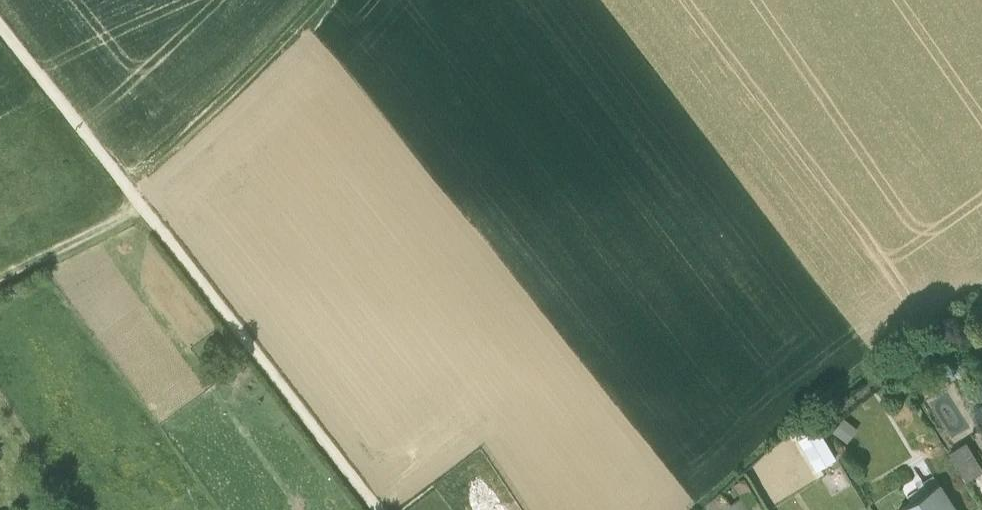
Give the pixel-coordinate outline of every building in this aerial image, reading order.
[(843,418),(833,431),(847,441),(857,429),(843,418)] [(798,438),(816,469),(836,458),(817,426),(798,438)] [(966,441),(949,452),(966,481),(981,471),(981,468),(966,441)] [(734,483),(749,509),(759,503),(744,478),(734,483)] [(937,483),(897,509),(898,509),(955,509),(937,483)]
